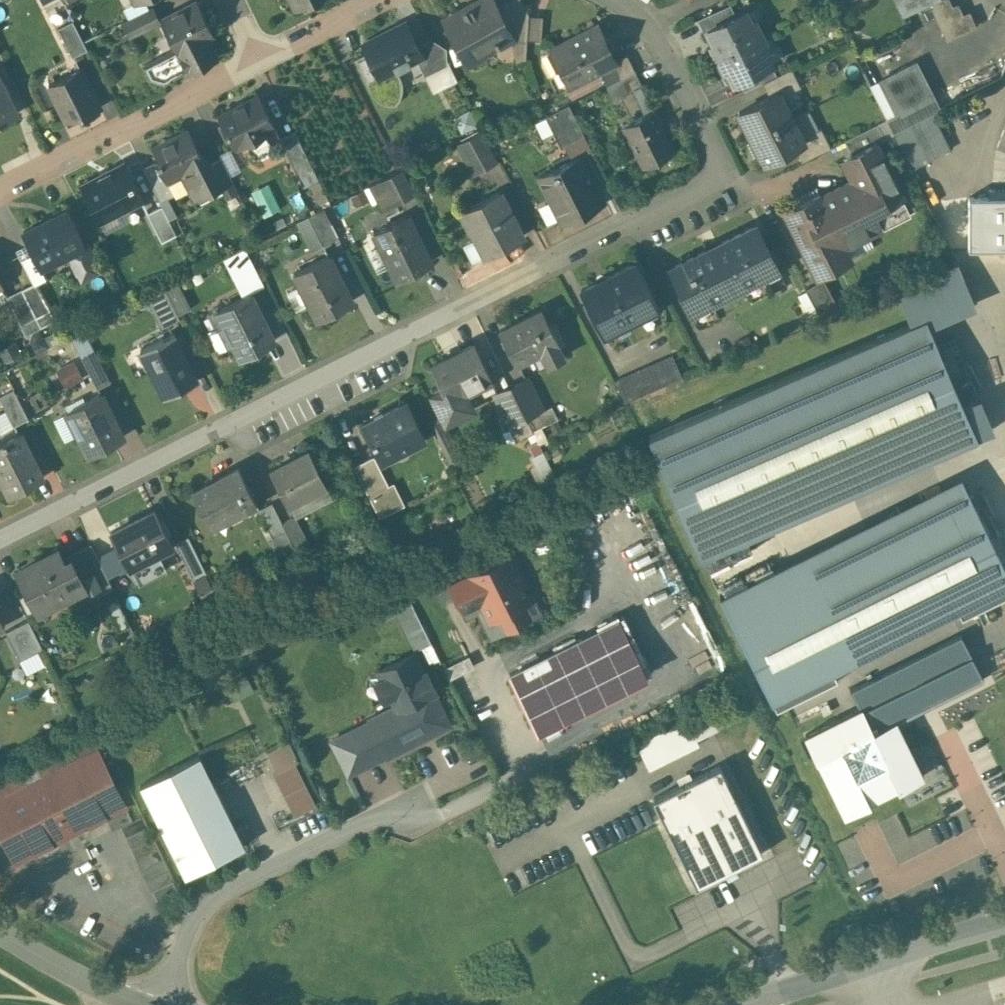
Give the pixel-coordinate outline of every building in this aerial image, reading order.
[(294,10),(313,0),(289,0),(294,10)] [(444,20),(467,62),(511,38),(515,61),(525,58),(527,29),(513,37),(497,7),(492,0),(481,0),(444,20)] [(497,7),(513,37),(527,29),(528,14),(521,0),(510,0),(497,7)] [(902,12),(927,0),(897,0),(902,12)] [(196,1),(161,19),(176,49),(178,53),(207,38),(213,35),(196,1)] [(730,4),(697,18),(703,32),(707,30),(707,28),(735,14),(730,4)] [(149,8),(121,22),(128,36),(156,23),(149,8)] [(735,14),(707,28),(707,30),(714,42),(709,44),(716,57),(769,31),(761,34),(754,20),(750,22),(744,10),(735,14)] [(534,12),(534,34),(545,34),(545,13),(534,12)] [(72,19),(57,27),(72,56),(86,48),(72,19)] [(404,23),(380,35),(379,34),(362,42),(367,51),(379,77),(396,69),(416,59),(422,56),(416,44),(405,21),(403,22),(404,23)] [(597,25),(551,49),(569,85),(599,70),(616,61),(615,60),(597,25)] [(769,31),(716,57),(723,70),(727,68),(733,82),(738,80),(770,64),(771,63),(765,51),(769,49),(762,35),(769,31)] [(446,48),(430,37),(416,44),(422,56),(416,59),(424,76),(446,65),(446,48)] [(207,38),(178,53),(176,49),(172,51),(167,62),(166,64),(174,66),(170,78),(171,78),(188,71),(213,58),(214,54),(207,38)] [(396,69),(379,77),(367,51),(354,58),(370,91),(376,98),(383,103),(392,104),(395,104),(397,102),(401,94),(402,85),(399,76),(396,69)] [(626,54),(615,60),(616,61),(599,70),(606,84),(634,70),(626,54)] [(167,62),(156,58),(143,65),(150,77),(164,82),(170,78),(174,66),(166,64),(167,62)] [(770,64),(738,80),(744,90),(762,81),(776,74),(770,64)] [(80,67),(48,83),(48,85),(54,82),(62,99),(57,102),(66,119),(79,113),(81,116),(100,107),(80,67)] [(776,74),(762,81),(769,96),(777,91),(780,96),(800,85),(790,67),(776,74)] [(606,84),(605,85),(612,99),(631,90),(643,114),(652,110),(640,85),(642,84),(634,70),(606,84)] [(16,112),(0,80),(0,120),(16,112)] [(769,96),(738,111),(751,136),(790,116),(780,96),(777,91),(769,96)] [(258,95),(218,115),(234,147),(274,127),(258,95)] [(584,135),(568,103),(545,115),(546,116),(555,112),(570,142),(584,135)] [(457,114),(466,129),(482,120),(474,105),(457,114)] [(674,150),(654,109),(652,110),(643,114),(621,125),(628,140),(632,138),(645,165),(674,150)] [(790,116),(751,136),(763,161),(794,146),(803,141),(801,137),(790,116)] [(886,118),(844,139),(851,153),(875,142),(875,143),(893,134),(892,132),(886,118)] [(917,119),(892,132),(893,134),(910,168),(935,155),(917,119)] [(996,145),(1004,148),(1004,122),(996,145)] [(486,127),(460,140),(473,167),(500,154),(486,127)] [(820,127),(801,137),(803,141),(794,146),(801,160),(830,146),(820,127)] [(171,140),(155,148),(154,147),(153,147),(159,159),(156,160),(156,161),(165,180),(203,161),(202,160),(187,130),(170,139),(171,140)] [(294,130),(278,138),(293,167),(308,159),(294,130)] [(820,192),(785,210),(817,274),(849,258),(842,244),(880,225),(872,209),(885,203),(901,195),(875,143),(875,142),(851,153),(842,158),(853,179),(821,195),(820,192)] [(580,154),(538,175),(560,219),(601,198),(601,196),(599,197),(586,172),(588,171),(580,154)] [(203,161),(165,180),(173,194),(174,194),(190,185),(196,198),(197,197),(204,199),(217,193),(219,186),(231,180),(220,158),(209,164),(206,158),(202,160),(203,161)] [(165,180),(156,161),(142,168),(159,202),(174,194),(173,194),(165,180)] [(108,171),(83,184),(82,183),(81,183),(99,220),(141,199),(123,162),(107,170),(108,171)] [(402,168),(380,179),(392,203),(414,192),(402,168)] [(273,181),(257,187),(267,212),(283,205),(273,181)] [(989,187),(989,195),(968,195),(968,247),(1004,247),(1004,187),(989,187)] [(499,191),(462,210),(478,240),(479,239),(486,252),(484,253),(485,254),(522,235),(499,191)] [(885,203),(872,209),(880,225),(893,219),(885,203)] [(161,205),(147,213),(161,241),(175,234),(161,205)] [(323,208),(307,215),(322,245),(338,237),(323,208)] [(65,211),(37,225),(36,224),(23,231),(40,265),(41,265),(40,263),(59,254),(60,255),(71,250),(83,243),(66,209),(65,210),(65,211)] [(430,261),(407,213),(373,230),(397,278),(430,261)] [(756,224),(669,267),(691,310),(777,267),(756,224)] [(97,270),(84,243),(83,243),(71,250),(73,255),(71,256),(73,261),(73,262),(78,272),(79,272),(82,278),(97,270)] [(244,247),(229,254),(244,283),(259,275),(244,247)] [(328,255),(294,272),(317,318),(351,301),(328,255)] [(636,261),(580,289),(602,333),(658,306),(636,261)] [(823,278),(804,288),(820,317),(839,308),(823,278)] [(50,309),(36,281),(21,288),(35,317),(50,309)] [(179,317),(164,287),(149,294),(164,324),(179,317)] [(21,288),(6,295),(20,324),(21,324),(21,323),(34,317),(35,317),(21,288)] [(273,340),(249,292),(216,309),(223,322),(233,343),(240,356),(273,340)] [(541,308),(499,329),(515,362),(540,350),(557,341),(541,308)] [(50,309),(35,317),(40,326),(54,319),(50,309)] [(925,316),(648,434),(691,536),(946,427),(953,446),(977,436),(959,395),(975,389),(964,363),(949,370),(925,316)] [(223,322),(207,329),(216,347),(221,349),(233,343),(223,322)] [(88,326),(76,331),(85,352),(97,347),(88,326)] [(173,332),(140,348),(141,349),(142,349),(150,365),(149,365),(163,395),(196,378),(173,332)] [(557,341),(540,350),(546,363),(563,354),(557,341)] [(460,351),(445,358),(445,357),(430,364),(443,389),(448,400),(464,392),(491,378),(473,342),(459,349),(460,351)] [(110,380),(95,351),(82,357),(97,387),(110,380)] [(672,354),(613,379),(624,401),(681,376),(672,354)] [(68,381),(87,373),(79,355),(60,363),(68,381)] [(529,377),(511,386),(526,416),(543,407),(544,408),(545,408),(529,377)] [(526,416),(511,386),(493,395),(508,425),(526,416)] [(0,393),(0,398),(13,424),(28,416),(13,387),(0,393)] [(448,400),(443,389),(433,394),(446,419),(471,406),(464,392),(448,400)] [(101,391),(66,409),(67,410),(68,410),(79,431),(78,432),(88,453),(123,435),(101,391)] [(406,401),(362,422),(381,459),(382,459),(381,458),(406,445),(407,446),(424,438),(406,401)] [(439,413),(428,418),(443,449),(454,443),(439,413)] [(19,430),(0,439),(0,473),(9,492),(42,476),(19,430)] [(308,450),(295,456),(296,457),(272,469),(272,468),(270,469),(288,504),(305,495),(304,493),(323,484),(324,486),(326,485),(308,450)] [(373,455),(354,465),(368,495),(388,485),(373,455)] [(238,467),(219,476),(218,477),(206,483),(206,482),(204,483),(204,484),(194,489),(193,488),(192,489),(209,523),(238,508),(239,511),(256,503),(238,467)] [(719,595),(776,709),(837,679),(831,668),(956,607),(961,618),(1004,597),(1004,566),(990,536),(960,476),(934,489),(719,595)] [(271,501),(258,508),(272,536),(285,529),(281,522),(271,501)] [(154,509),(110,531),(128,566),(172,544),(154,509)] [(295,515),(281,522),(285,529),(294,547),(307,540),(295,515)] [(187,535),(175,541),(191,574),(202,568),(204,572),(206,571),(187,535)] [(545,611),(513,546),(448,579),(464,612),(475,607),(491,638),(545,611)] [(93,547),(64,561),(77,587),(89,581),(96,594),(112,586),(93,547)] [(58,549),(17,569),(36,608),(77,587),(64,561),(58,549)] [(42,646),(28,617),(5,629),(19,658),(42,646)] [(618,619),(509,673),(536,729),(645,675),(618,619)] [(859,705),(804,732),(844,812),(869,800),(868,799),(897,784),(898,786),(923,774),(896,720),(982,677),(960,632),(849,686),(859,705)] [(422,671),(413,652),(378,669),(382,678),(375,681),(383,697),(390,693),(396,705),(369,719),(370,720),(385,752),(386,754),(418,738),(420,733),(427,730),(432,731),(448,723),(432,691),(436,689),(426,669),(422,671)] [(449,660),(452,672),(478,664),(475,652),(449,660)] [(997,681),(980,687),(985,701),(1002,695),(997,681)] [(370,720),(332,739),(348,771),(385,752),(370,720)] [(684,720),(639,743),(650,765),(695,743),(684,720)] [(297,812),(320,802),(291,737),(269,747),(297,812)] [(44,776),(43,776),(0,798),(0,830),(15,859),(69,832),(73,830),(124,804),(97,750),(44,776)] [(199,753),(140,782),(185,873),(244,844),(199,753)] [(719,764),(653,797),(696,885),(762,852),(719,764)] [(158,847),(136,857),(152,889),(174,879),(158,847)]
